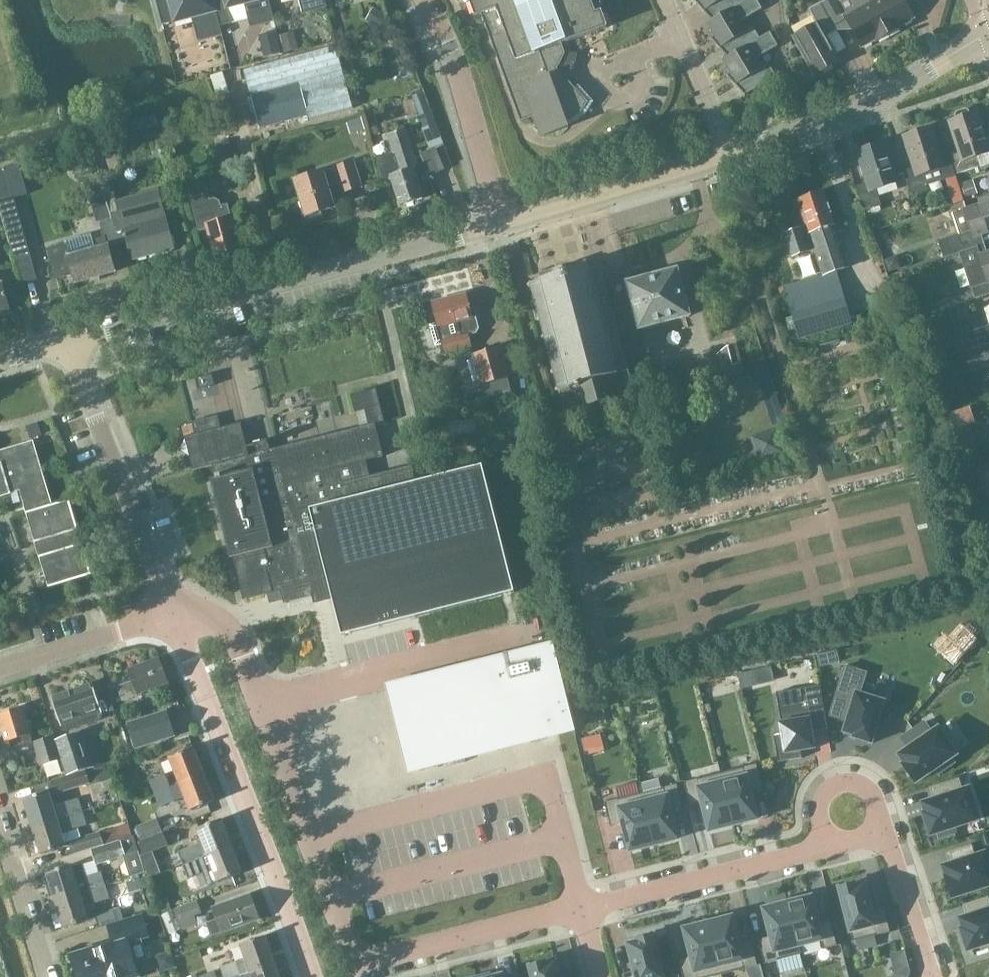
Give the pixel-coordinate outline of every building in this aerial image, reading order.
[(218,0),(155,0),(161,24),(172,22),(172,24),(192,19),(197,41),(222,35),(216,13),(218,12),(218,10),(221,9),(218,0)] [(221,9),(218,10),(218,12),(216,13),(220,26),(231,23),(227,10),(244,6),(250,27),(274,21),(268,0),(218,0),(221,9)] [(302,14),(326,7),(324,0),(298,0),(302,14)] [(474,14),(481,12),(520,120),(534,116),(541,136),(568,127),(567,122),(573,118),(576,116),(581,112),(583,109),(587,103),(588,102),(556,68),(558,66),(564,55),(564,52),(560,42),(558,38),(563,37),(565,42),(607,27),(602,12),(605,11),(601,0),(469,0),(474,14)] [(702,4),(699,6),(704,11),(705,10),(704,9),(707,8),(713,18),(743,0),(700,0),(702,4)] [(743,0),(713,18),(707,22),(718,41),(715,43),(720,48),(721,47),(720,46),(723,45),(729,55),(759,38),(752,26),(746,30),(741,20),(762,8),(757,0),(744,0),(743,0)] [(888,33),(869,0),(852,0),(854,3),(842,9),(837,0),(825,0),(822,2),(835,26),(847,20),(861,46),(875,38),(876,40),(888,33)] [(888,33),(901,26),(900,25),(914,17),(904,0),(869,0),(888,33)] [(837,30),(835,26),(822,2),(809,9),(817,23),(794,36),(815,74),(840,61),(826,36),(837,30)] [(783,35),(779,27),(770,32),(775,40),(783,35)] [(294,31),(279,36),(284,54),(299,50),(294,31)] [(769,31),(759,38),(729,55),(722,59),(734,78),(731,80),(735,85),(736,84),(739,82),(744,92),(744,93),(743,92),(742,93),(744,95),(745,94),(776,76),(768,63),(762,67),(757,57),(777,45),(769,31)] [(277,33),(260,37),(265,57),(282,53),(277,33)] [(352,108),(349,96),(336,45),(243,70),(250,97),(259,129),(308,116),(309,120),(352,108)] [(969,114),(968,111),(965,110),(956,112),(955,116),(956,119),(949,121),(958,152),(959,153),(950,156),(955,173),(956,175),(980,167),(981,170),(988,167),(988,152),(988,151),(977,112),(969,114)] [(365,133),(360,117),(349,120),(354,136),(365,133)] [(911,197),(929,191),(927,186),(956,177),(956,175),(955,173),(950,156),(949,155),(941,157),(931,127),(904,136),(914,169),(903,172),(911,197)] [(387,134),(393,153),(376,159),(383,179),(390,176),(400,205),(423,198),(413,169),(418,167),(405,128),(387,134)] [(442,144),(437,131),(426,136),(431,148),(442,144)] [(878,189),(898,182),(884,142),(858,151),(869,182),(857,186),(865,210),(883,204),(878,189)] [(430,175),(444,169),(435,148),(421,154),(430,175)] [(360,187),(352,160),(333,167),(333,168),(324,171),(324,170),(294,179),(306,216),(334,207),(327,186),(340,182),(343,192),(360,187)] [(106,198),(116,195),(111,180),(102,183),(106,198)] [(105,247),(106,247),(127,241),(132,259),(171,248),(154,190),(115,201),(117,207),(110,210),(112,218),(99,221),(103,235),(89,240),(91,248),(68,255),(65,248),(61,249),(60,242),(44,247),(53,280),(70,275),(72,284),(113,272),(105,247)] [(216,256),(242,249),(233,217),(232,217),(229,204),(220,206),(219,202),(215,200),(211,201),(209,193),(191,197),(200,230),(208,228),(216,256)] [(800,339),(852,321),(835,272),(850,267),(824,193),(797,202),(806,227),(783,235),(791,259),(808,252),(803,238),(809,236),(823,275),(782,289),(800,339)] [(964,253),(975,250),(985,246),(982,234),(988,232),(988,201),(963,210),(953,213),(960,234),(938,241),(945,259),(960,254),(964,253)] [(975,250),(964,253),(960,254),(968,281),(975,300),(988,295),(988,251),(987,251),(985,246),(975,250)] [(22,286),(36,282),(28,257),(15,261),(22,286)] [(626,350),(622,351),(618,337),(622,336),(621,334),(618,335),(617,334),(637,329),(638,331),(639,330),(686,318),(690,317),(677,271),(628,285),(626,279),(625,279),(608,277),(609,273),(605,268),(603,268),(602,265),(589,268),(587,261),(539,274),(541,280),(529,283),(528,284),(525,285),(526,287),(530,286),(534,301),(530,302),(530,303),(536,322),(540,321),(544,336),(540,337),(541,339),(544,338),(549,353),(545,354),(545,357),(549,356),(553,371),(550,372),(550,374),(554,373),(558,388),(555,389),(555,392),(559,390),(564,410),(583,404),(584,408),(614,400),(612,395),(633,390),(628,371),(632,370),(631,368),(627,369),(623,354),(627,353),(626,350)] [(10,314),(1,283),(0,284),(0,283),(0,316),(10,314)] [(472,348),(468,335),(476,333),(479,329),(476,318),(472,319),(465,293),(431,302),(436,323),(429,325),(435,346),(442,344),(445,355),(472,348)] [(983,345),(979,330),(958,336),(962,351),(983,345)] [(736,344),(735,344),(726,346),(731,367),(742,364),(736,344)] [(988,360),(988,353),(987,347),(964,354),(968,367),(988,360)] [(500,348),(472,355),(472,357),(475,356),(483,383),(480,384),(480,385),(508,378),(507,376),(504,377),(497,350),(500,350),(500,348)] [(194,379),(197,390),(215,386),(212,375),(194,379)] [(184,437),(184,438),(185,438),(192,469),(192,470),(212,465),(216,478),(210,480),(210,482),(211,482),(215,500),(230,558),(233,557),(243,600),(264,594),(271,593),(273,601),(282,599),(283,603),(312,596),(313,603),(332,599),(341,636),(418,617),(514,593),(482,465),(415,482),(411,465),(384,472),(359,478),(355,463),(383,456),(374,424),(384,422),(384,421),(375,388),(350,395),(355,412),(364,410),(368,425),(270,450),(267,441),(246,446),(240,424),(241,424),(241,423),(220,428),(217,415),(210,417),(192,422),(195,434),(184,437)] [(968,447),(975,444),(969,428),(962,431),(968,447)] [(26,505),(50,587),(91,575),(82,544),(81,544),(77,530),(78,529),(69,500),(52,505),(33,441),(0,451),(0,497),(11,494),(11,493),(19,491),(24,506),(26,505)] [(953,639),(942,652),(955,664),(979,637),(961,621),(948,635),(953,639)] [(545,648),(543,649),(391,687),(400,726),(401,726),(411,765),(488,745),(489,749),(494,748),(493,744),(521,737),(522,741),(527,740),(526,736),(555,728),(565,726),(545,648)] [(827,651),(818,653),(821,665),(829,663),(827,651)] [(121,699),(167,682),(158,658),(126,670),(131,682),(116,687),(121,699)] [(842,732),(852,735),(852,736),(851,738),(853,738),(869,743),(871,744),(871,742),(883,701),(859,694),(865,673),(844,666),(829,715),(846,721),(842,732)] [(52,697),(61,725),(62,729),(67,731),(100,720),(102,715),(101,711),(91,684),(52,697)] [(819,686),(776,693),(781,723),(778,723),(781,736),(774,737),(774,738),(776,738),(779,760),(799,757),(800,758),(801,758),(800,751),(815,749),(810,720),(825,717),(819,686)] [(12,751),(33,745),(30,735),(31,735),(22,708),(0,715),(0,723),(6,743),(4,744),(5,749),(11,748),(12,751)] [(136,749),(174,736),(166,711),(128,724),(136,749)] [(905,764),(903,765),(914,781),(934,768),(938,774),(954,763),(950,757),(954,754),(937,730),(931,733),(924,722),(899,739),(907,750),(899,755),(905,764)] [(80,732),(76,733),(56,740),(62,759),(67,775),(92,767),(80,732)] [(56,740),(55,740),(54,735),(33,742),(40,765),(62,759),(56,740)] [(169,757),(179,784),(204,775),(194,748),(169,757)] [(756,764),(720,773),(733,824),(757,818),(750,791),(762,788),(756,764)] [(86,772),(89,782),(90,786),(109,780),(105,766),(86,772)] [(54,806),(54,804),(51,794),(56,793),(89,782),(85,770),(52,781),(39,785),(42,794),(25,800),(33,827),(84,811),(79,798),(54,806)] [(702,803),(709,830),(733,824),(720,773),(684,782),(690,806),(702,803)] [(154,793),(155,793),(170,787),(165,775),(149,781),(154,793)] [(214,802),(204,775),(179,784),(171,787),(155,793),(160,806),(185,798),(190,811),(214,802)] [(924,815),(930,833),(936,832),(938,838),(956,833),(953,826),(976,819),(967,790),(962,792),(958,779),(930,788),(934,801),(923,804),(927,814),(924,815)] [(604,802),(610,826),(622,823),(629,850),(653,844),(640,793),(638,794),(636,783),(616,788),(619,799),(604,802)] [(640,793),(653,844),(677,838),(670,811),(683,808),(677,784),(640,793)] [(87,824),(84,811),(33,827),(42,853),(52,850),(52,851),(56,850),(56,849),(66,846),(61,832),(87,824)] [(140,840),(162,831),(157,819),(135,827),(140,840)] [(183,865),(210,855),(232,846),(222,820),(199,828),(196,829),(202,843),(178,853),(183,865)] [(104,844),(100,832),(69,842),(72,854),(104,844)] [(168,846),(162,832),(138,842),(143,855),(168,846)] [(96,864),(137,851),(132,837),(91,850),(96,864)] [(976,857),(972,845),(948,853),(952,865),(944,867),(947,877),(945,878),(951,897),(988,884),(988,871),(984,855),(976,857)] [(242,872),(232,846),(210,855),(183,865),(187,878),(188,879),(203,873),(208,886),(217,882),(220,881),(242,872)] [(80,893),(89,890),(106,885),(105,885),(101,871),(87,876),(83,862),(73,865),(72,865),(62,868),(61,868),(58,869),(58,870),(47,873),(56,900),(80,893)] [(855,886),(854,884),(839,888),(852,941),(890,932),(884,908),(871,911),(864,884),(855,886)] [(109,897),(106,885),(89,890),(93,904),(110,899),(109,897)] [(88,920),(80,893),(56,900),(64,927),(88,920)] [(212,907),(217,919),(205,923),(210,936),(258,918),(249,893),(212,907)] [(811,897),(787,904),(800,955),(802,954),(800,945),(821,939),(824,949),(837,945),(831,921),(818,925),(811,897)] [(963,933),(962,933),(963,934),(967,945),(966,945),(967,947),(968,949),(988,942),(988,898),(988,897),(965,905),(969,917),(961,920),(964,929),(962,930),(963,933)] [(201,913),(198,904),(196,901),(175,910),(182,930),(198,924),(195,916),(201,913)] [(771,937),(758,940),(764,964),(777,961),(780,973),(804,968),(800,955),(787,904),(764,909),(771,937)] [(116,922),(118,928),(121,937),(145,930),(142,921),(140,915),(116,922)] [(751,942),(738,945),(731,918),(707,924),(720,975),(757,966),(751,942)] [(684,930),(691,957),(679,960),(683,976),(712,976),(720,975),(707,924),(684,930)] [(636,939),(637,941),(627,944),(634,971),(621,974),(622,976),(662,976),(652,935),(636,939)] [(118,936),(101,940),(102,943),(72,953),(80,976),(128,976),(139,973),(134,958),(126,961),(118,936)] [(223,976),(235,976),(274,964),(265,937),(241,946),(245,958),(220,967),(223,976)] [(905,950),(892,953),(896,973),(911,972),(908,960),(905,950)] [(555,962),(545,965),(545,962),(529,966),(532,976),(559,976),(555,962)] [(274,964),(235,976),(279,976),(274,964)]
